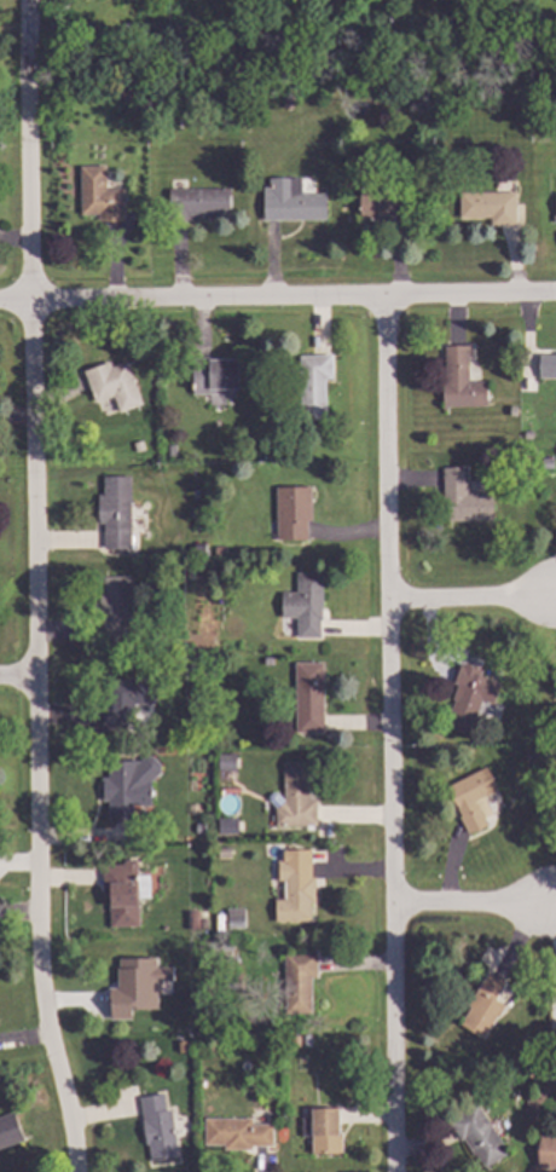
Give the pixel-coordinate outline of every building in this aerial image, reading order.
[(93,35),(91,47),(76,44),(80,31),(93,35)] [(80,166),(82,214),(97,214),(98,225),(127,223),(124,187),(106,189),(105,163),(80,166)] [(268,178),(268,187),(262,187),(262,220),(325,219),(325,192),(302,194),(302,178),(268,178)] [(228,187),(228,219),(161,219),(161,189),(228,187)] [(459,192),(459,218),(490,216),(491,226),(515,226),(515,191),(459,192)] [(402,196),(402,215),(377,216),(376,219),(354,219),(354,200),(372,200),(372,197),(402,196)] [(444,346),(444,381),(441,381),(442,410),(445,410),(445,406),(485,405),(485,383),(467,385),(467,359),(470,358),(470,345),(444,346)] [(538,377),(555,378),(555,352),(538,352),(538,377)] [(297,356),(299,412),(330,411),(329,356),(297,356)] [(241,358),(242,388),(216,389),(216,393),(192,394),(191,368),(208,366),(208,359),(241,358)] [(82,370),(94,403),(112,396),(118,414),(141,404),(126,362),(110,366),(109,360),(82,370)] [(440,467),(465,467),(467,493),(493,493),(493,521),(448,521),(447,514),(441,514),(440,467)] [(103,477),(129,477),(131,549),(102,549),(102,525),(97,525),(97,496),(103,496),(103,477)] [(274,487),(277,539),(308,538),(307,523),(311,523),(309,486),(274,487)] [(295,572),(296,591),(280,591),(280,619),(295,619),(295,637),(322,637),(322,622),(323,622),(322,572),(295,572)] [(130,577),(99,578),(101,640),(132,639),(130,577)] [(294,662),(295,733),(323,733),(323,662),(294,662)] [(459,662),(482,670),(481,676),(500,683),(486,721),(475,717),(468,737),(444,728),(454,700),(451,699),(457,686),(452,683),(459,662)] [(151,679),(152,706),(135,708),(135,716),(127,716),(128,733),(99,734),(98,700),(115,700),(115,680),(151,679)] [(235,772),(235,755),(217,755),(218,772),(235,772)] [(108,762),(108,779),(102,779),(102,802),(109,801),(109,822),(137,822),(137,807),(150,807),(150,783),(160,773),(158,769),(158,766),(152,757),(144,757),(138,761),(108,762)] [(282,761),(283,798),(277,793),(272,793),(268,796),(268,801),(274,807),(274,826),(317,825),(317,802),(308,802),(307,761),(282,761)] [(440,785),(485,764),(497,787),(477,796),(492,826),(467,839),(440,785)] [(236,820),(217,820),(217,835),(236,835),(236,820)] [(135,859),(137,876),(134,879),(134,881),(137,881),(138,924),(110,925),(109,894),(103,895),(102,866),(121,865),(124,859),(135,859)] [(276,860),(276,881),(284,881),(284,900),(274,900),(274,922),(313,920),(313,905),(317,903),(317,859),(276,860)] [(227,929),(244,929),(243,910),(226,910),(227,929)] [(103,952),(104,981),(116,981),(116,995),(143,994),(143,980),(147,980),(147,951),(103,952)] [(282,952),(283,1014),(311,1012),(309,980),(318,978),(317,951),(282,952)] [(486,972),(504,982),(494,999),(505,1005),(499,1017),(496,1015),(480,1044),(457,1030),(469,1009),(468,1006),(486,972)] [(138,1098),(145,1144),(147,1144),(150,1162),(179,1157),(172,1109),(166,1110),(163,1095),(138,1098)] [(474,1101),(509,1154),(481,1171),(446,1119),(474,1101)] [(309,1108),(341,1108),(342,1154),(309,1154),(309,1108)] [(25,1141),(0,1151),(0,1116),(15,1110),(25,1141)] [(272,1124),(273,1147),(244,1148),(244,1141),(208,1142),(207,1118),(253,1116),(253,1124),(272,1124)] [(539,1135),(555,1136),(555,1170),(537,1168),(539,1135)]
